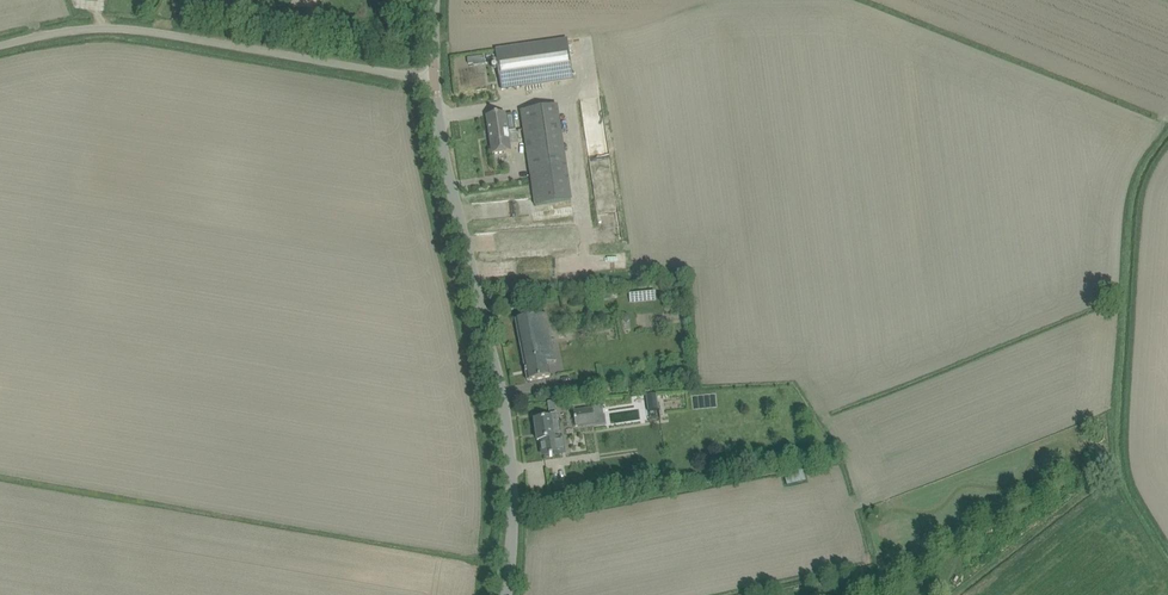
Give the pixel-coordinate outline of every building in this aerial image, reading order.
[(495,50),(501,90),(573,79),(567,39),(495,50)] [(520,111),(535,205),(572,200),(557,106),(520,111)] [(499,114),(487,116),(493,155),(504,153),(511,152),(509,140),(517,139),(513,115),(505,116),(505,113),(499,114)] [(548,363),(555,362),(555,360),(558,360),(557,354),(554,355),(546,314),(516,320),(528,381),(551,377),(548,363)] [(555,401),(547,402),(549,411),(556,410),(555,401)] [(592,408),(573,411),(575,426),(594,423),(593,416),(603,414),(602,406),(592,407),(592,408)] [(546,419),(535,421),(537,441),(540,441),(542,457),(544,457),(550,456),(550,457),(552,456),(563,454),(566,454),(564,437),(554,438),(553,431),(559,430),(557,413),(549,414),(550,419),(546,419)] [(802,470),(784,475),(787,485),(805,481),(802,470)]
